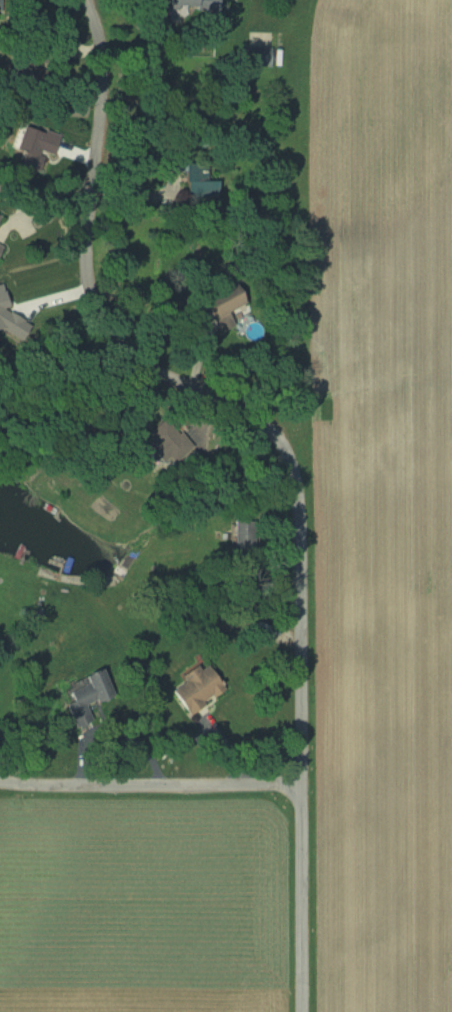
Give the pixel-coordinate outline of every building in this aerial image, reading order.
[(146,8),(215,10),(215,0),(146,0),(146,8)] [(241,65),(271,65),(271,47),(241,47),(241,65)] [(55,136),(18,125),(11,149),(19,151),(14,166),(34,172),(40,152),(49,155),(55,136)] [(163,155),(164,170),(181,169),(181,184),(200,184),(198,153),(163,155)] [(241,303),(231,282),(198,297),(215,334),(231,327),(224,311),(241,303)] [(139,444),(156,459),(177,436),(160,421),(139,444)] [(184,682),(170,690),(185,714),(219,693),(199,661),(179,674),(184,682)] [(69,700),(63,704),(69,715),(99,699),(90,680),(66,693),(69,700)]
